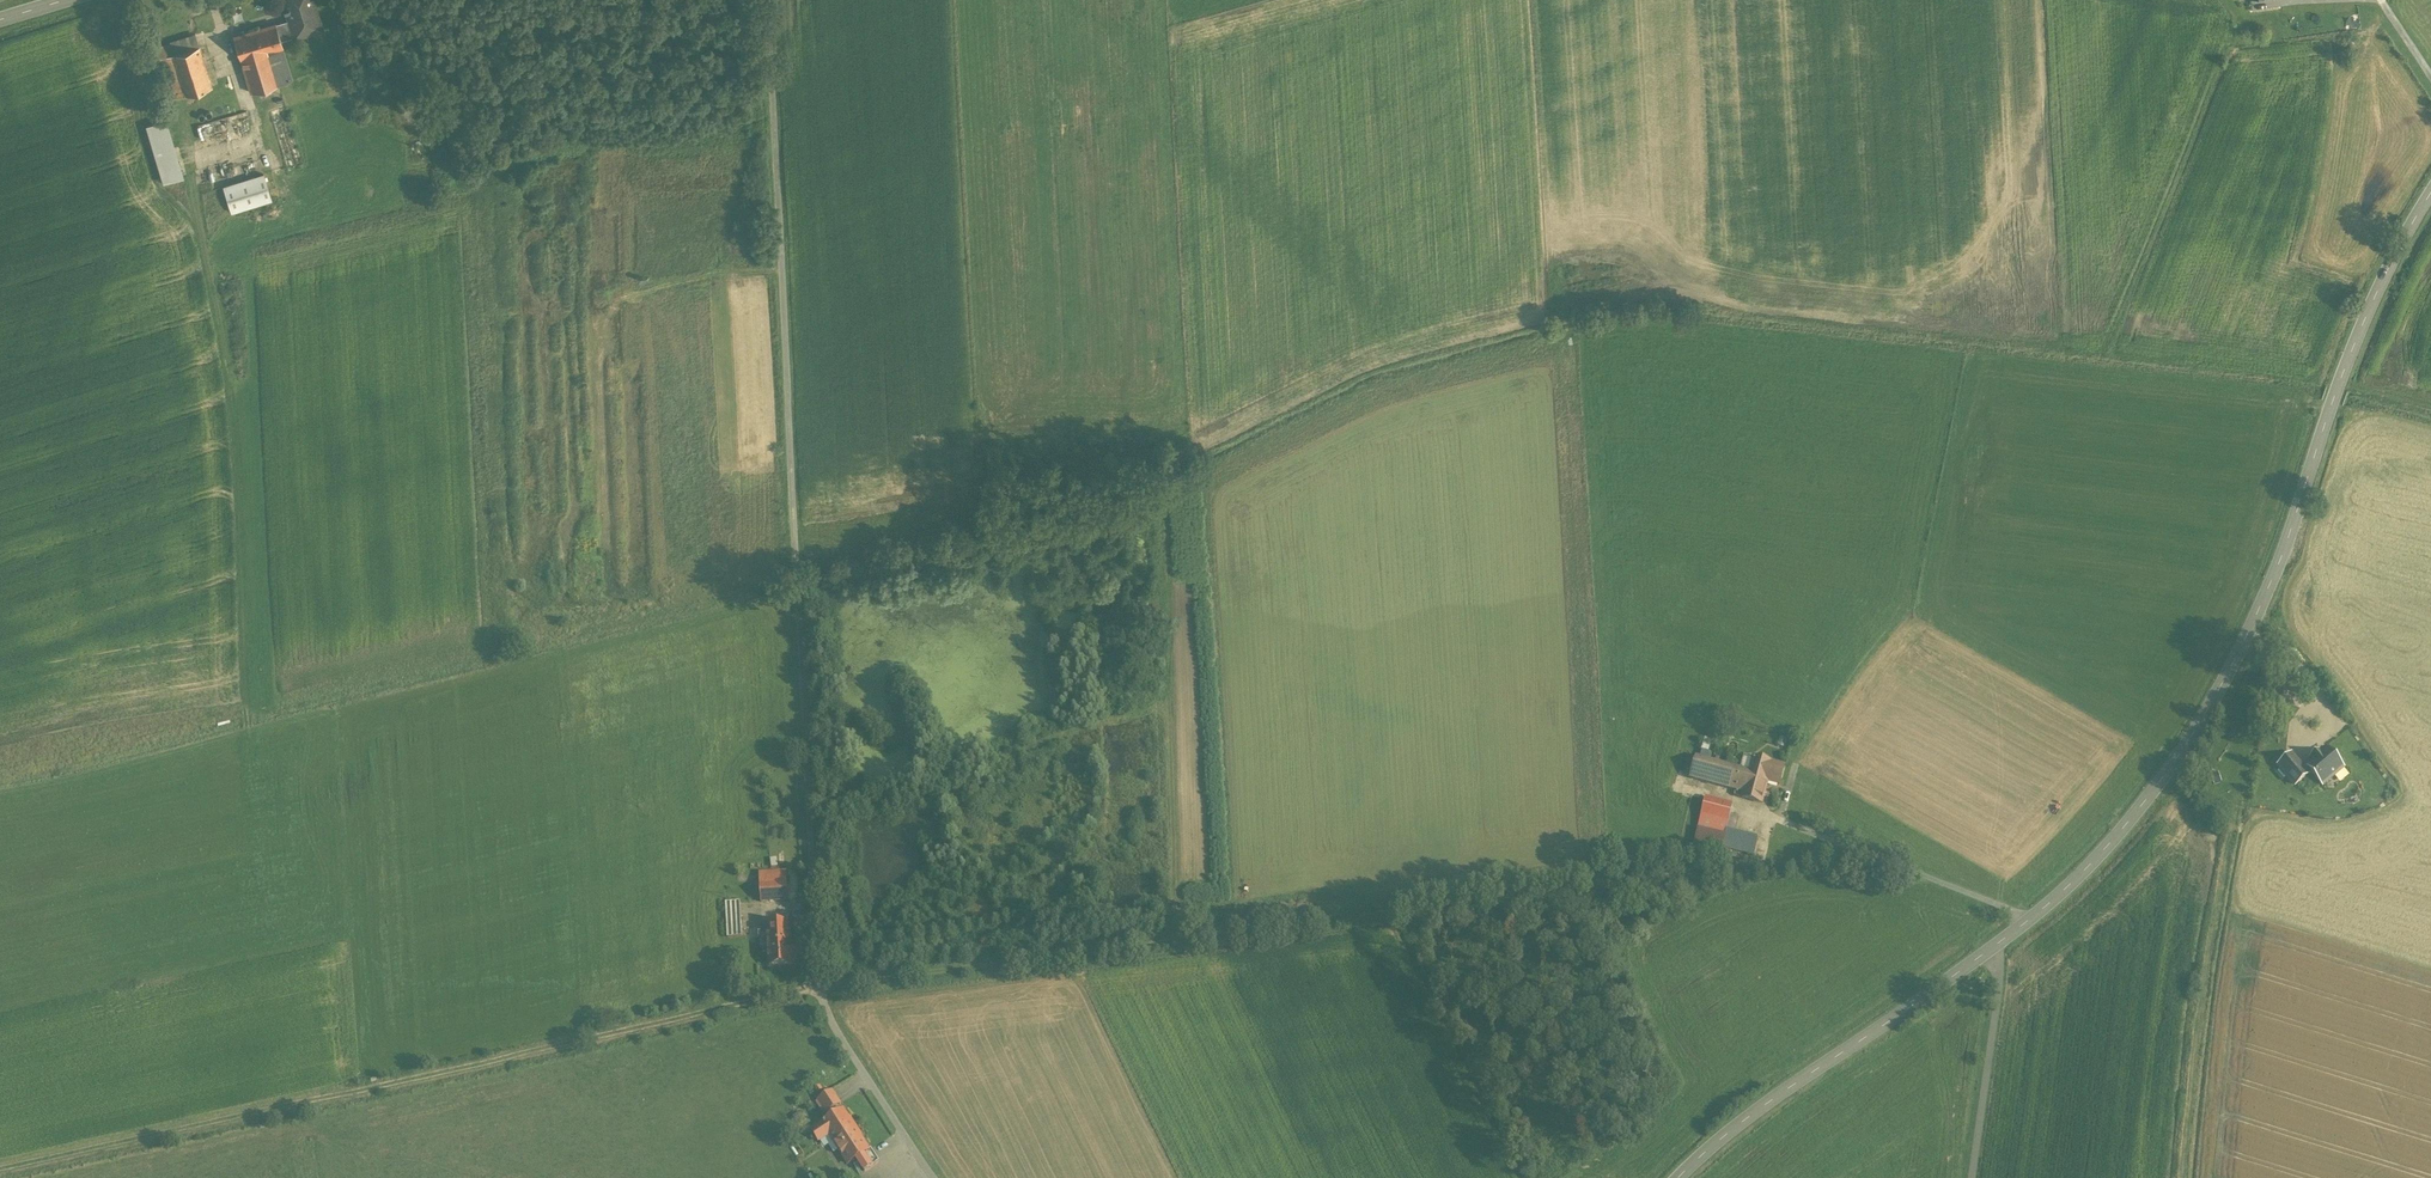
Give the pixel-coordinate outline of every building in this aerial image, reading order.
[(233,32),(251,89),(291,76),(278,34),(289,31),(291,36),(321,27),(312,0),(280,0),(285,16),(233,32)] [(199,45),(167,54),(179,95),(211,85),(199,45)] [(167,116),(145,123),(163,182),(185,175),(167,116)] [(263,171),(223,184),(231,211),(272,198),(263,171)] [(1711,749),(1714,739),(1708,737),(1705,747),(1711,749)] [(2340,766),(2327,749),(2302,769),(2307,774),(2310,771),(2322,786),(2334,775),(2332,773),(2340,766)] [(1741,765),(1698,754),(1691,778),(1738,790),(1737,796),(1764,803),(1770,780),(1783,784),(1787,766),(1744,754),(1741,765)] [(2295,786),(2308,775),(2307,774),(2302,769),(2291,755),(2278,766),(2295,786)] [(2223,796),(2225,788),(2217,787),(2215,794),(2223,796)] [(1733,804),(1704,796),(1696,829),(1725,837),(1722,848),(1752,855),(1758,833),(1728,825),(1733,804)] [(786,871),(759,872),(760,902),(788,901),(786,871)] [(727,900),(728,935),(745,934),(743,899),(727,900)] [(794,936),(794,918),(768,918),(769,966),(794,965),(793,956),(800,956),(800,936),(794,936)] [(819,1101),(827,1113),(840,1105),(832,1093),(819,1101)] [(834,1142),(854,1129),(843,1112),(823,1125),(834,1142)] [(869,1152),(854,1129),(834,1142),(848,1165),(857,1159),(869,1152)] [(869,1152),(857,1159),(865,1172),(879,1163),(871,1150),(869,1152)]
